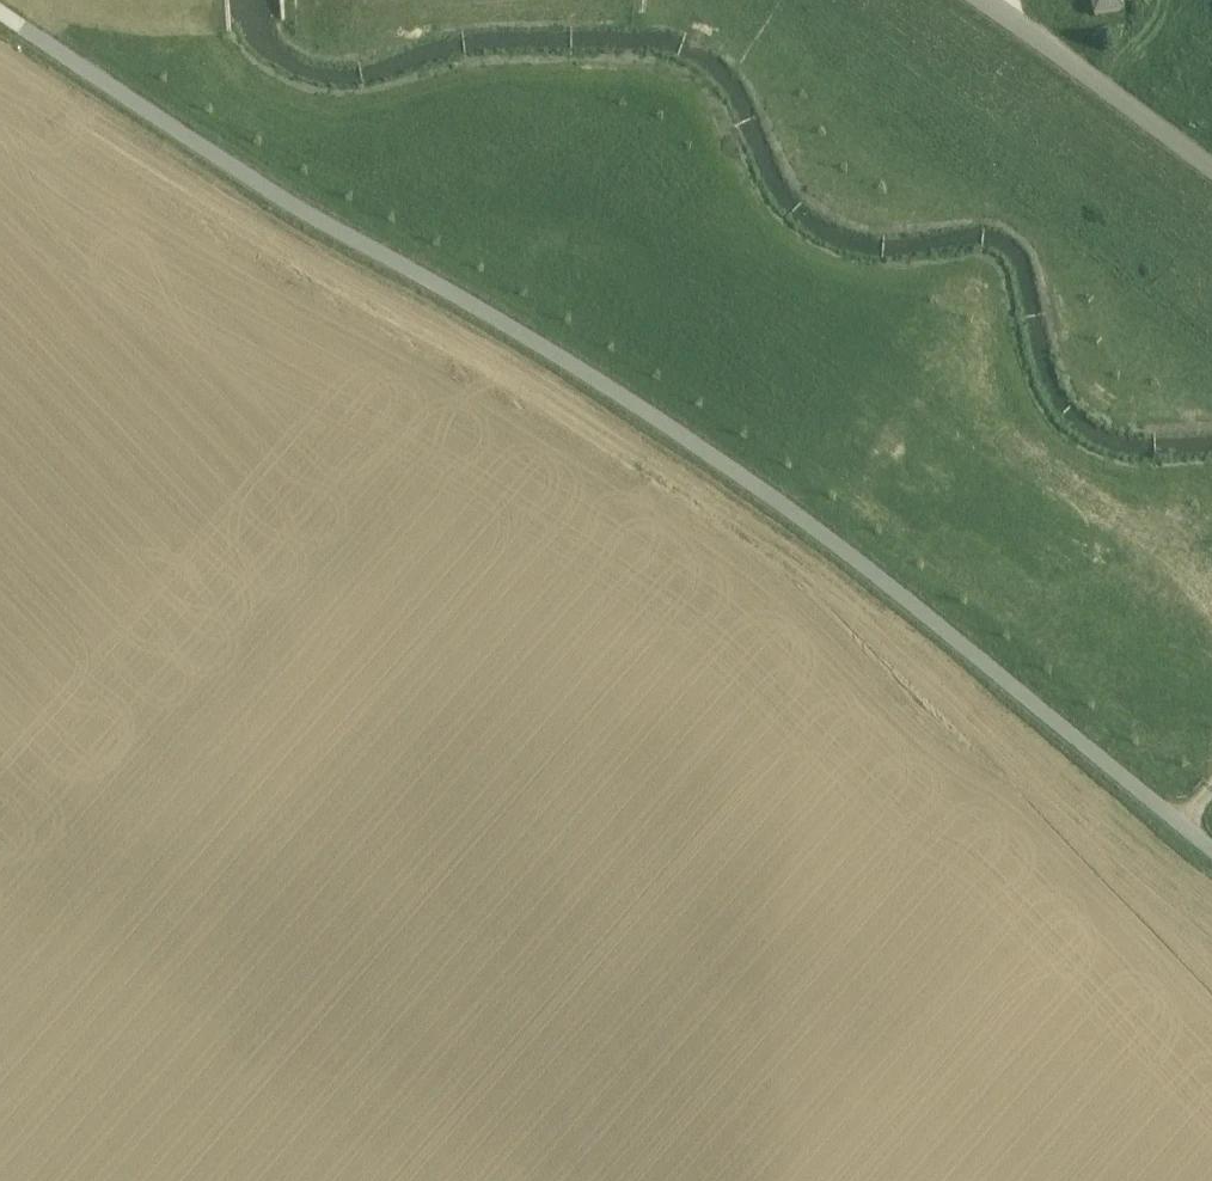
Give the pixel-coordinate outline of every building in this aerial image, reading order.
[(1096,27),(1126,21),(1121,0),(1090,0),(1096,27)]
